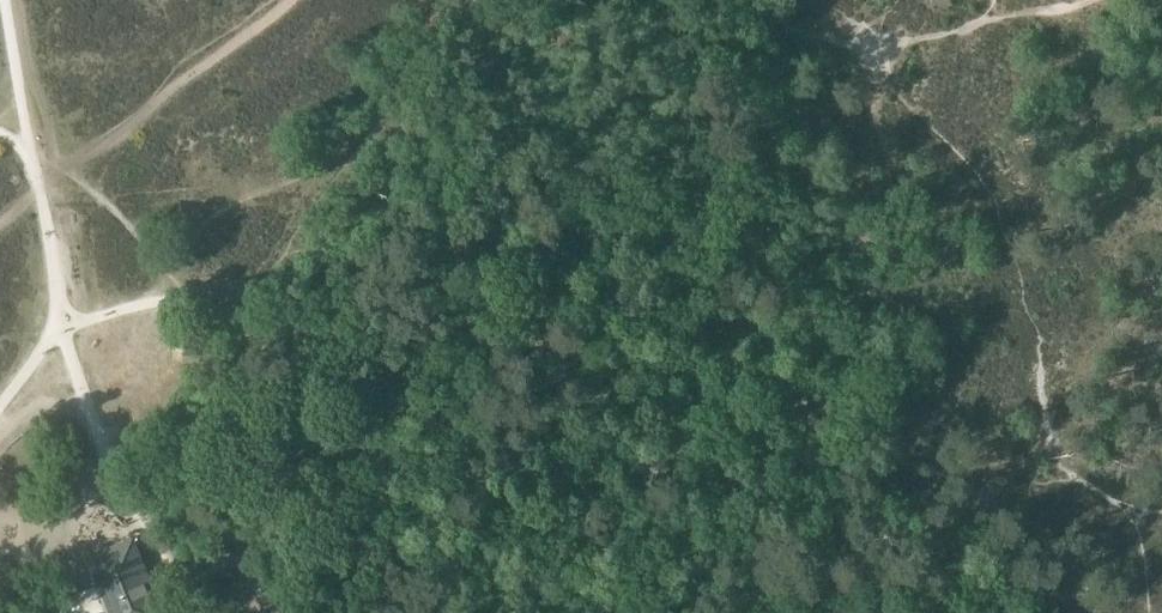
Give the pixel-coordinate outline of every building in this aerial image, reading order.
[(155,592),(137,549),(123,555),(102,563),(122,612),(164,612),(155,592)]
